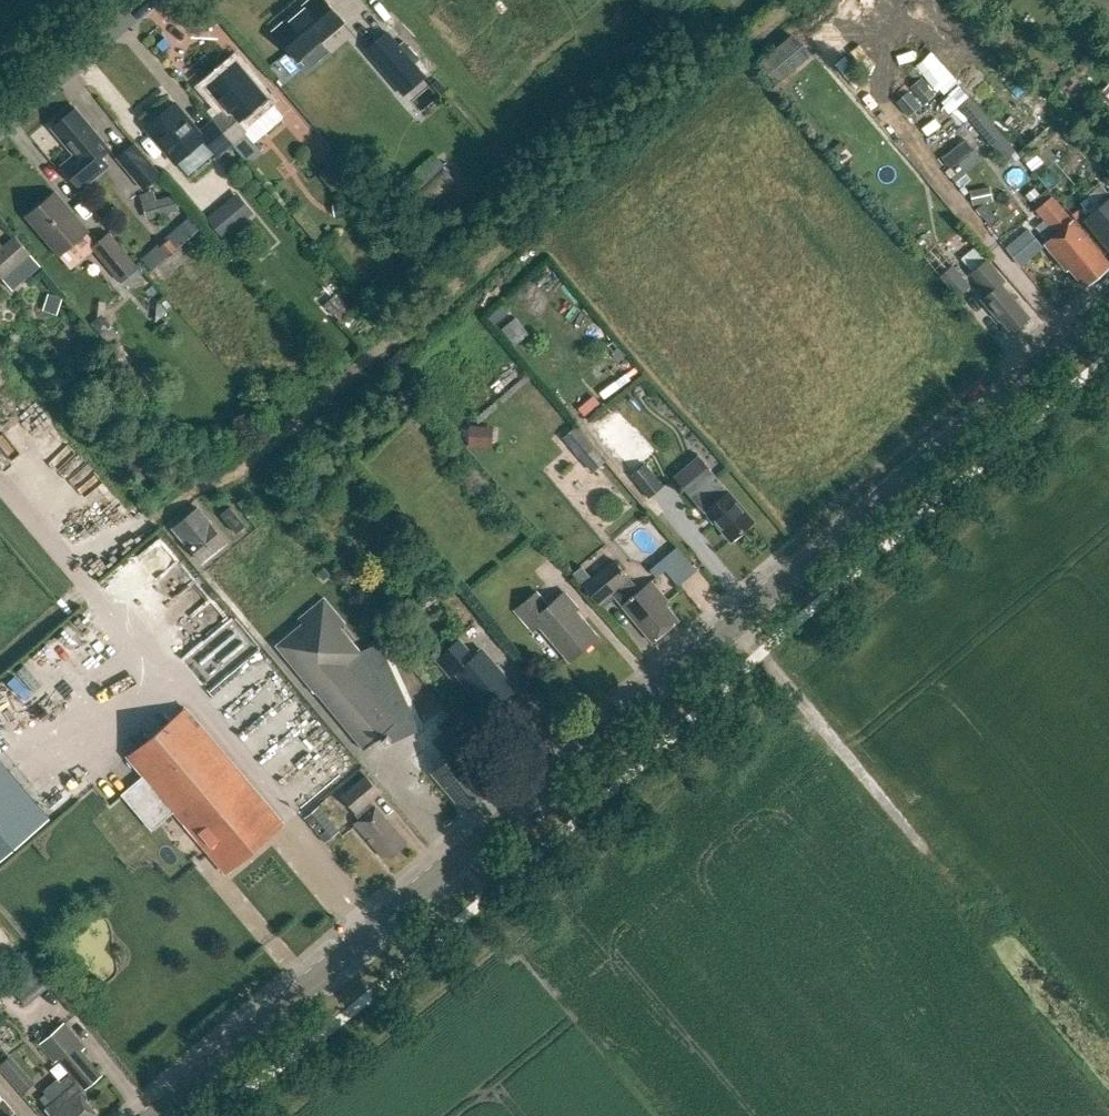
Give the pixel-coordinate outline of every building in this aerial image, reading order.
[(344,22),(325,0),(311,0),(274,32),(298,60),(302,58),(310,68),(330,51),(321,41),(344,22)] [(386,32),(366,49),(394,82),(405,95),(425,78),(414,65),(386,32)] [(792,36),(755,68),(773,89),(810,57),(792,36)] [(931,49),(912,61),(932,91),(951,79),(931,49)] [(236,61),(207,85),(225,107),(212,119),(231,143),(246,130),(255,141),(283,117),(265,96),(236,61)] [(922,79),(911,89),(924,104),(935,95),(922,79)] [(949,91),(960,105),(971,96),(959,82),(949,91)] [(922,106),(909,91),(895,103),(908,117),(922,106)] [(961,106),(1008,161),(1019,151),(972,97),(961,106)] [(174,102),(145,126),(175,161),(202,138),(216,155),(231,143),(212,119),(198,130),(174,102)] [(65,143),(75,154),(62,165),(81,188),(109,165),(102,156),(110,149),(75,108),(55,125),(68,140),(65,143)] [(1039,134),(1019,151),(1039,175),(1059,158),(1039,134)] [(134,141),(116,156),(143,189),(161,174),(134,141)] [(839,143),(831,151),(843,165),(851,157),(839,143)] [(432,154),(395,189),(418,213),(455,178),(432,154)] [(143,194),(150,218),(181,209),(177,193),(159,198),(156,190),(143,194)] [(253,209),(237,190),(206,216),(223,235),(253,209)] [(26,216),(60,255),(89,230),(55,191),(26,216)] [(1056,255),(1081,229),(1052,195),(1036,208),(1056,232),(1045,242),(1056,255)] [(1103,240),(1108,247),(1108,196),(1089,213),(1098,224),(1094,227),(1104,239),(1103,240)] [(333,203),(335,215),(350,212),(347,200),(333,203)] [(144,258),(154,270),(193,234),(183,223),(144,258)] [(113,228),(93,243),(122,280),(141,266),(113,228)] [(1085,284),(1108,263),(1108,261),(1081,229),(1056,255),(1067,268),(1069,266),(1085,284)] [(14,289),(42,264),(15,235),(4,245),(0,248),(0,274),(14,289)] [(988,292),(982,297),(1000,319),(1001,318),(1012,331),(1029,317),(1018,303),(1018,302),(1002,282),(1005,279),(987,258),(971,271),(988,292)] [(955,259),(941,271),(961,294),(975,281),(955,259)] [(469,447),(487,448),(488,428),(470,426),(469,447)] [(564,437),(594,472),(607,460),(577,426),(564,437)] [(617,457),(631,474),(647,460),(633,444),(617,457)] [(631,474),(648,495),(655,490),(655,491),(665,482),(647,460),(631,474)] [(753,521),(729,491),(729,492),(716,476),(710,469),(684,491),(690,498),(691,497),(705,512),(706,511),(730,540),(753,521)] [(235,533),(244,525),(229,506),(220,514),(235,533)] [(173,527),(202,562),(226,542),(197,507),(173,527)] [(670,543),(642,566),(651,577),(659,571),(670,584),(690,568),(670,543)] [(611,593),(652,641),(678,620),(664,603),(667,601),(651,581),(640,590),(614,560),(592,578),(582,567),(574,574),(583,585),(599,604),(611,593)] [(545,607),(534,594),(515,610),(533,631),(540,625),(569,659),(596,636),(575,612),(578,609),(563,592),(545,607)] [(344,623),(323,598),(298,618),(302,623),(276,644),(364,749),(380,736),(386,743),(396,734),(411,727),(412,729),(417,727),(379,643),(360,651),(339,626),(344,623)] [(437,659),(452,676),(457,672),(488,709),(513,688),(480,649),(472,656),(458,640),(437,659)] [(282,824),(185,708),(128,756),(225,872),(282,824)] [(449,761),(434,773),(463,808),(490,785),(462,751),(473,742),(450,714),(438,725),(444,732),(433,741),(449,761)] [(50,815),(0,759),(0,858),(50,815)] [(382,857),(387,853),(390,857),(407,843),(375,806),(370,801),(380,792),(365,775),(342,795),(362,818),(354,824),(382,857)] [(306,816),(326,841),(341,829),(320,804),(306,816)] [(12,989),(28,1006),(49,988),(34,970),(12,989)] [(40,1043),(55,1061),(59,1057),(71,1071),(71,1072),(60,1081),(57,1078),(43,1090),(52,1100),(45,1106),(50,1112),(53,1115),(92,1115),(96,1113),(85,1098),(85,1094),(80,1089),(99,1073),(80,1051),(84,1047),(64,1024),(40,1043)] [(27,1079),(3,1055),(0,1058),(0,1073),(17,1089),(27,1079)] [(11,1114),(15,1111),(3,1097),(0,1100),(0,1115),(13,1115),(11,1114)]
